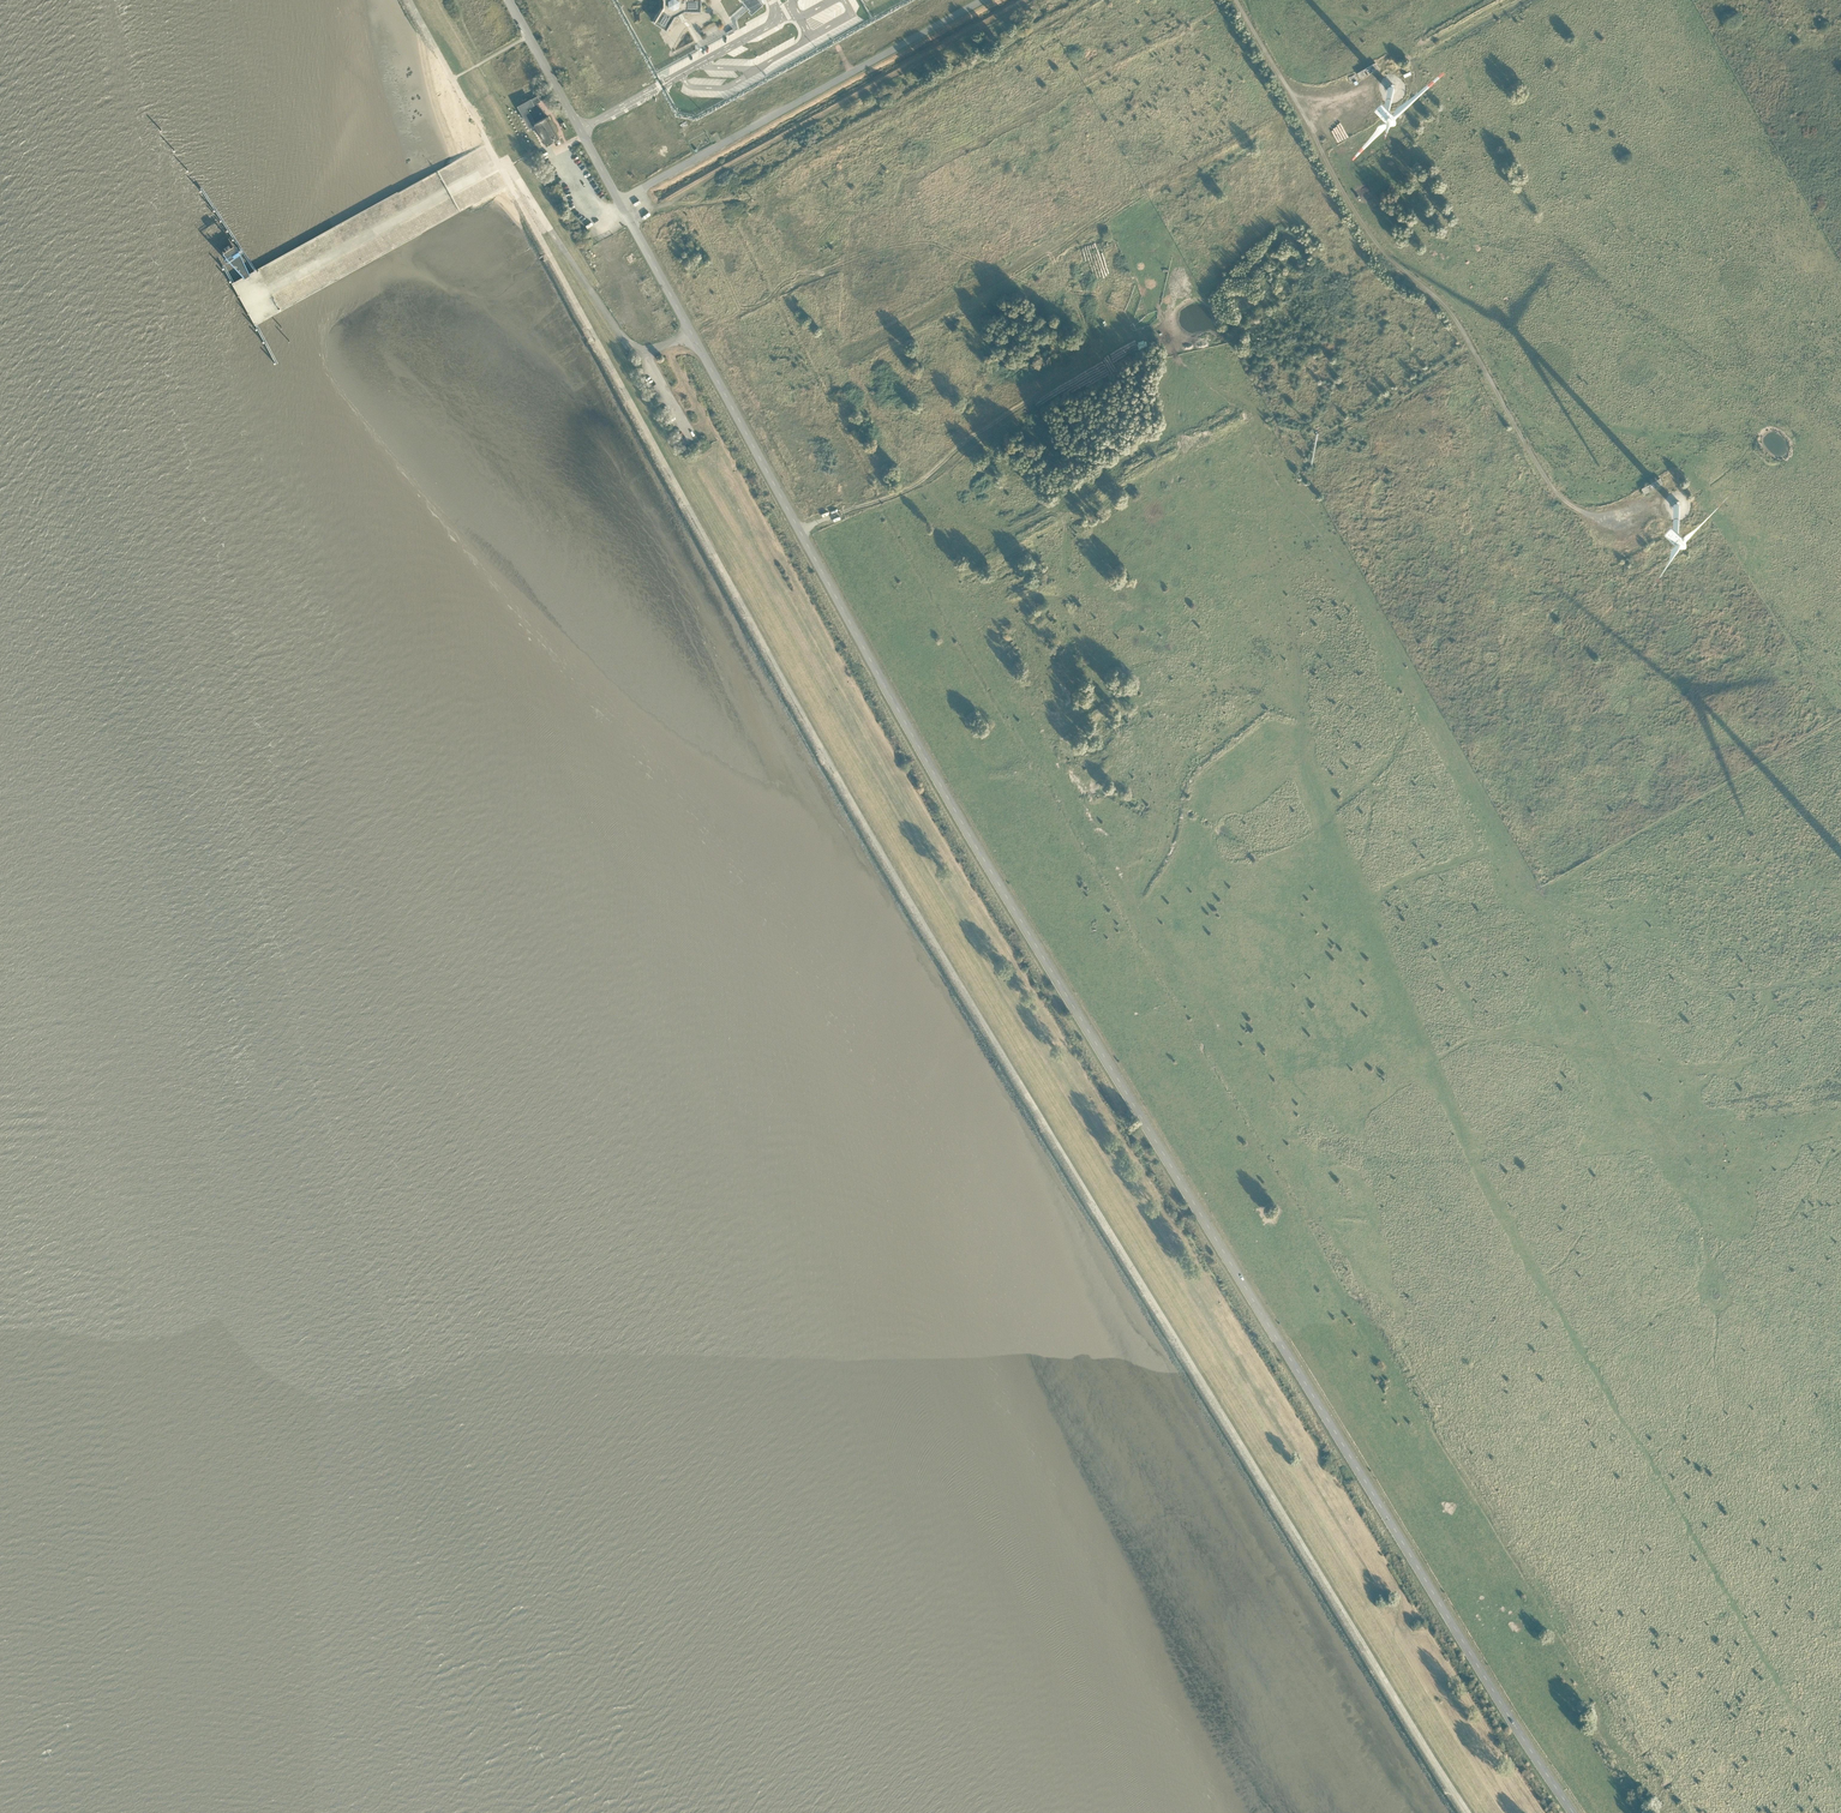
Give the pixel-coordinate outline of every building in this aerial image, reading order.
[(665,7),(656,22),(668,29),(676,15),(685,10),(702,10),(702,0),(665,0),(665,7)] [(751,11),(749,12),(752,15),(763,5),(759,0),(741,0),(751,11)] [(883,12),(873,18),(875,23),(885,18),(884,16),(885,15),(883,12)] [(1378,62),(1359,70),(1361,76),(1380,68),(1378,62)] [(1357,73),(1350,76),(1352,81),(1359,78),(1357,73)] [(1376,94),(1377,88),(1365,85),(1364,89),(1369,90),(1369,91),(1373,92),(1373,93),(1376,94)] [(532,98),(518,106),(530,126),(536,123),(548,144),(560,138),(548,116),(546,117),(538,102),(540,101),(537,96),(532,99),(532,98)] [(669,305),(655,311),(664,328),(677,321),(669,305)] [(1643,486),(1646,492),(1665,483),(1662,477),(1643,486)]
